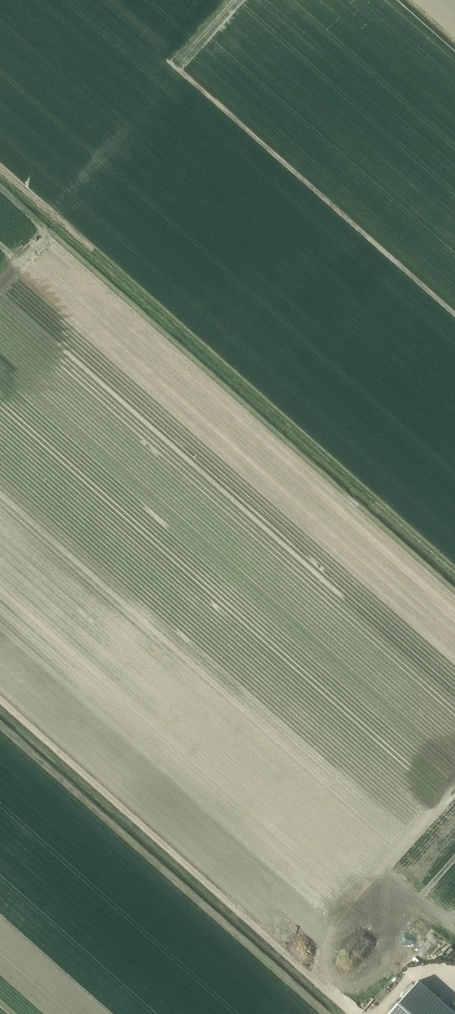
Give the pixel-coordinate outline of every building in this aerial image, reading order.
[(389,1013),(454,1013),(444,1003),(436,997),(437,997),(435,995),(435,996),(428,989),(419,980),(389,1013)]
